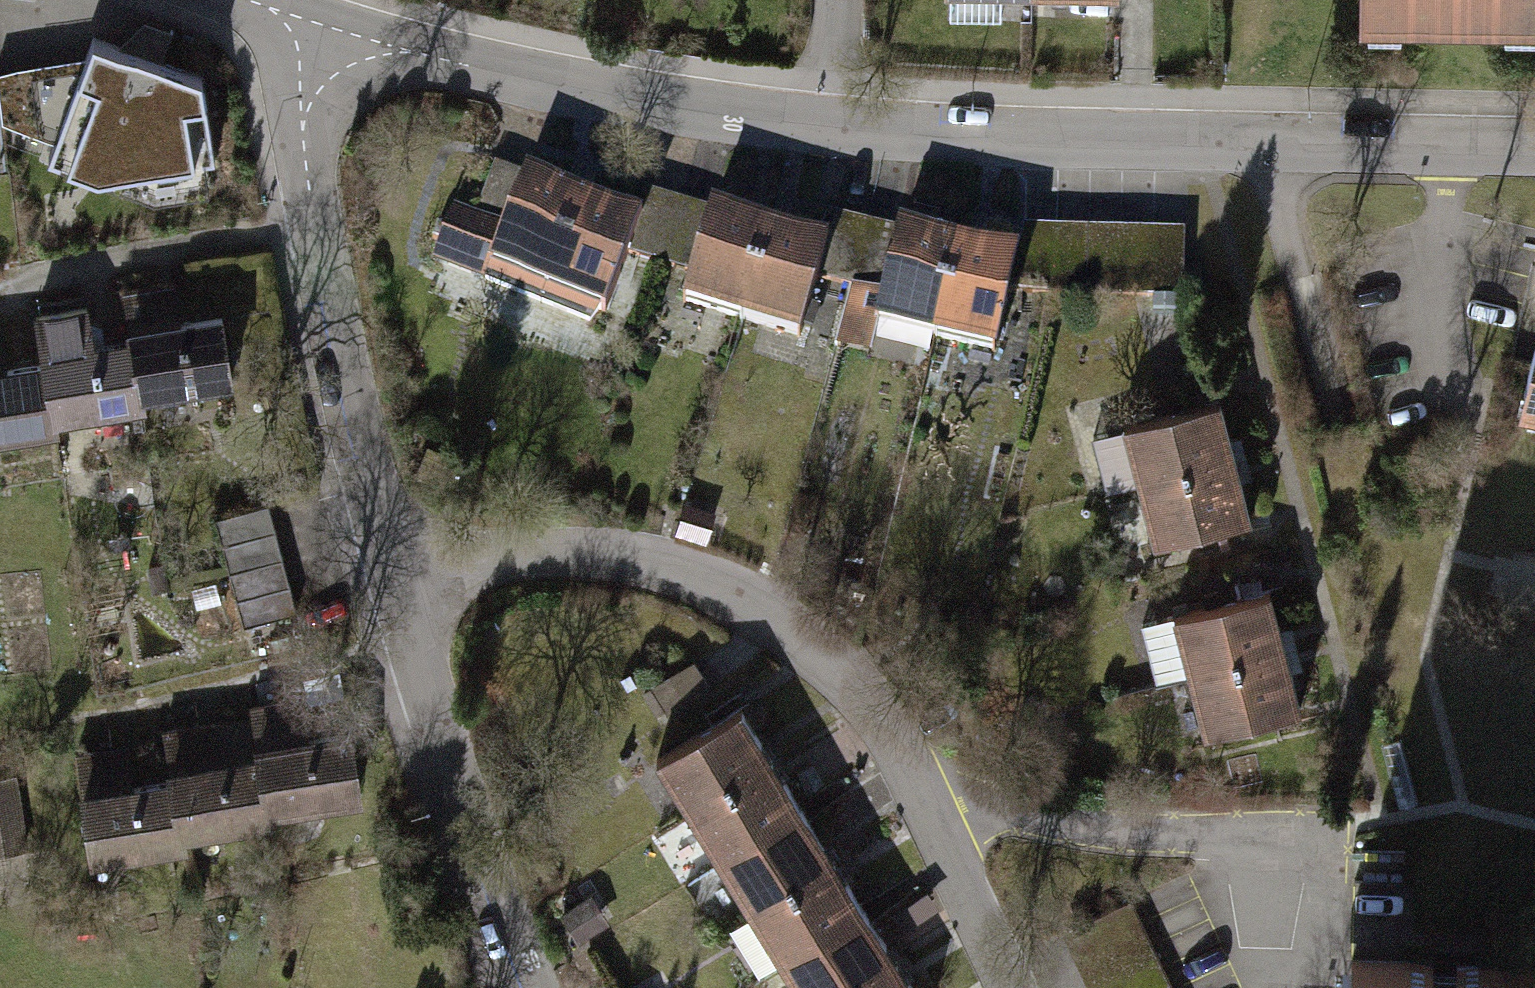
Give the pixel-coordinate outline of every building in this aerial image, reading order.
[(1054,11),(1093,11),(1093,0),(1054,0),(1054,11)] [(1362,16),(1534,19),(1534,0),(1363,0),(1362,16)] [(217,162),(201,67),(89,86),(105,181),(217,162)] [(37,128),(38,76),(6,75),(5,127),(37,128)] [(646,189),(636,214),(524,172),(502,232),(448,212),(427,268),(478,287),(484,272),(599,315),(622,254),(655,265),(676,197),(646,189)] [(741,320),(770,225),(676,197),(655,265),(683,274),(675,300),(741,320)] [(770,225),(741,320),(801,337),(817,279),(847,287),(864,222),(835,214),(828,241),(770,225)] [(925,339),(952,237),(894,222),(892,229),(864,222),(847,287),(874,295),(867,324),(925,339)] [(1022,229),(1017,254),(952,237),(925,339),(989,355),(1004,296),(1056,299),(1057,230),(1022,229)] [(1184,234),(1057,230),(1056,299),(1183,303),(1184,234)] [(117,293),(125,336),(136,398),(230,381),(217,309),(172,317),(166,285),(117,293)] [(81,305),(33,313),(40,356),(50,412),(136,398),(125,336),(87,342),(81,305)] [(1528,349),(1518,392),(1527,394),(1523,413),(1534,416),(1534,321),(1528,349)] [(52,427),(50,412),(40,356),(0,363),(0,436),(52,427)] [(1134,485),(1233,459),(1217,399),(1117,425),(1134,485)] [(1150,546),(1249,519),(1233,459),(1134,485),(1150,546)] [(716,516),(685,506),(676,536),(706,546),(716,516)] [(293,622),(266,512),(215,524),(242,634),(293,622)] [(159,565),(142,568),(147,591),(164,588),(159,565)] [(1184,670),(1275,647),(1260,588),(1169,610),(1184,670)] [(1199,729),(1289,706),(1275,647),(1184,670),(1199,729)] [(649,692),(661,712),(705,685),(692,665),(649,692)] [(295,699),(245,706),(252,749),(261,812),(360,797),(349,723),(300,730),(295,699)] [(683,810),(768,757),(737,706),(651,760),(683,810)] [(261,812),(252,749),(216,755),(212,723),(159,730),(166,773),(175,837),(263,824),(261,812)] [(175,837),(166,773),(128,779),(123,747),(71,755),(86,860),(176,847),(175,837)] [(714,861),(800,807),(768,757),(683,810),(714,861)] [(16,776),(0,779),(0,850),(27,846),(16,776)] [(746,911),(832,858),(800,807),(714,861),(746,911)] [(777,961),(863,908),(832,858),(746,911),(777,961)] [(589,895),(552,913),(570,948),(607,930),(589,895)] [(1083,987),(1167,987),(1126,900),(1057,932),(1083,987)] [(895,958),(863,908),(777,961),(794,987),(847,987),(895,958)] [(895,958),(847,987),(913,987),(895,958)] [(1457,965),(1456,981),(1428,980),(1428,965),(1333,962),(1333,987),(1534,987),(1534,967),(1457,965)]
